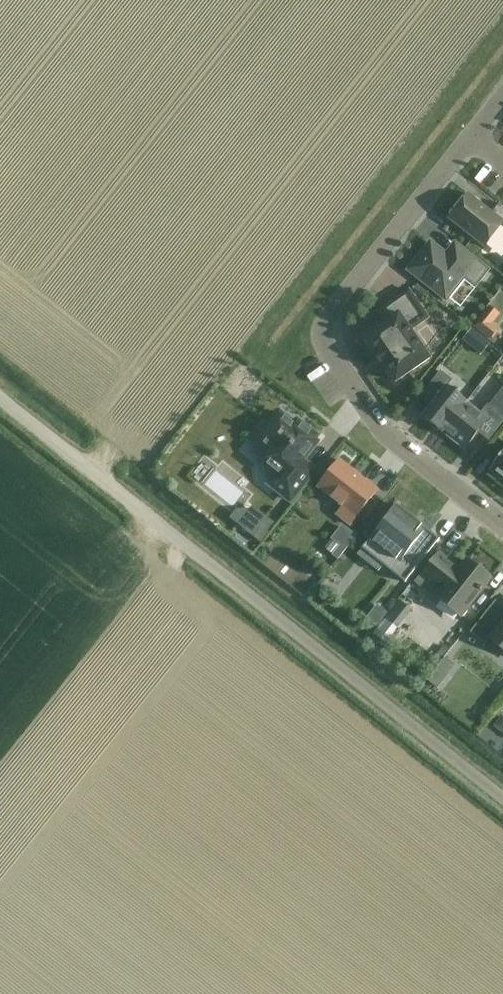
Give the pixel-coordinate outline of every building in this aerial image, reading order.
[(500,203),(493,213),(469,194),(450,219),(485,247),(502,224),(502,205),(500,203)] [(431,242),(409,270),(447,300),(465,277),(476,286),(489,270),(461,248),(452,259),(431,242)] [(397,382),(431,358),(411,331),(429,318),(410,290),(387,306),(394,317),(366,337),(377,353),(375,354),(384,367),(386,366),(397,382)] [(481,315),(473,326),(490,338),(498,328),(492,324),(500,314),(489,305),(481,315)] [(443,432),(466,404),(446,389),(451,382),(440,373),(423,394),(434,402),(423,416),(443,432)] [(466,404),(443,432),(455,442),(459,437),(467,443),(481,425),(493,434),(502,422),(502,389),(489,408),(487,406),(480,415),(466,404)] [(265,425),(258,434),(261,436),(259,439),(271,449),(262,460),(279,473),(270,484),(291,501),(315,470),(303,461),(317,442),(314,440),(317,436),(306,428),(303,431),(295,425),(280,412),(268,427),(265,425)] [(491,470),(502,479),(502,454),(491,470)] [(340,461),(319,488),(346,509),(340,517),(350,525),(378,490),(340,461)] [(403,581),(406,583),(408,580),(407,580),(424,558),(412,548),(427,529),(422,526),(423,525),(397,505),(370,538),(391,555),(384,565),(404,580),(403,581)] [(266,516),(250,536),(260,544),(269,532),(268,531),(274,523),(266,516)] [(340,545),(333,554),(339,559),(347,549),(340,545)] [(489,577),(490,575),(480,568),(479,570),(468,561),(461,570),(440,554),(418,582),(461,617),(491,579),(489,577)] [(407,588),(402,594),(412,602),(417,595),(407,588)] [(377,604),(366,618),(376,626),(387,612),(377,604)] [(502,650),(502,615),(492,607),(472,632),(486,643),(489,639),(502,650)] [(440,687),(445,680),(435,673),(430,679),(428,682),(438,690),(440,687)] [(495,726),(502,733),(502,716),(495,726)]
